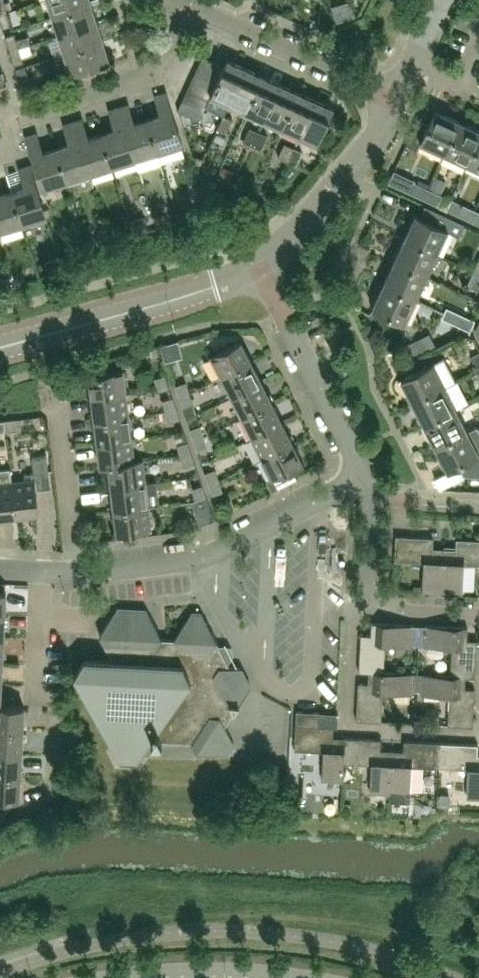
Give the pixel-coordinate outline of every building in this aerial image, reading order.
[(90,0),(48,0),(53,15),(91,3),(90,0)] [(97,21),(91,3),(53,15),(58,33),(97,21)] [(7,9),(0,12),(0,20),(2,27),(12,24),(7,9)] [(64,52),(103,40),(97,21),(58,33),(64,52)] [(19,46),(14,32),(5,35),(9,49),(19,46)] [(109,59),(103,40),(64,52),(70,71),(109,59)] [(23,60),(19,46),(9,49),(13,63),(23,60)] [(219,76),(224,66),(202,56),(197,66),(219,76)] [(229,103),(245,67),(227,58),(224,66),(219,76),(214,87),(211,95),(206,106),(224,114),(229,103)] [(214,87),(219,76),(197,66),(192,77),(214,87)] [(229,103),(246,111),(263,75),(245,67),(229,103)] [(32,88),(27,74),(18,77),(22,91),(32,88)] [(263,75),(246,111),(264,119),(280,83),(263,75)] [(209,99),(211,95),(214,87),(192,77),(187,88),(209,99)] [(281,127),(298,91),(280,83),(264,119),(281,127)] [(206,106),(209,99),(187,88),(182,100),(204,110),(206,106)] [(161,113),(148,118),(158,151),(162,162),(185,155),(165,91),(155,94),(161,113)] [(281,127),(299,135),(315,99),(298,91),(281,127)] [(317,144),(333,107),(315,99),(299,135),(317,144)] [(204,110),(182,100),(178,110),(199,120),(204,110)] [(134,122),(128,103),(119,106),(135,158),(158,151),(148,118),(134,122)] [(112,165),(135,158),(119,106),(109,109),(115,128),(102,132),(112,165)] [(420,142),(444,153),(459,120),(436,109),(429,123),(418,118),(406,144),(417,149),(420,142)] [(226,132),(232,118),(224,114),(217,128),(226,132)] [(112,165),(102,132),(88,136),(82,117),(73,120),(89,173),(112,165)] [(64,123),(70,142),(56,147),(66,180),(89,173),(73,120),(64,123)] [(478,138),(478,129),(459,120),(444,153),(467,163),(478,138)] [(252,144),(259,130),(250,126),(243,140),(252,144)] [(261,148),(267,134),(259,130),(252,144),(261,148)] [(66,180),(56,147),(43,151),(36,132),(26,135),(43,187),(66,180)] [(467,163),(467,164),(478,169),(478,138),(467,163)] [(287,160),(293,146),(284,142),(278,156),(287,160)] [(296,164),(302,150),(293,146),(287,160),(296,164)] [(43,209),(29,164),(19,167),(25,186),(11,190),(22,223),(45,216),(43,209)] [(222,165),(217,175),(233,182),(237,173),(222,165)] [(204,175),(197,189),(211,196),(218,182),(204,175)] [(434,175),(428,188),(440,193),(446,180),(434,175)] [(424,198),(428,188),(415,181),(410,192),(424,198)] [(437,204),(442,194),(440,193),(428,188),(424,198),(437,204)] [(11,190),(0,193),(0,230),(22,223),(11,190)] [(470,219),(474,209),(460,202),(456,213),(470,219)] [(438,253),(449,229),(452,231),(458,219),(435,208),(429,220),(415,213),(404,237),(438,253)] [(474,209),(470,219),(478,224),(478,211),(474,209)] [(427,276),(431,267),(438,253),(404,237),(394,260),(427,276)] [(383,283),(417,299),(427,276),(394,260),(383,283)] [(478,287),(478,272),(474,269),(468,284),(478,288),(478,287)] [(21,270),(13,273),(16,285),(25,282),(21,270)] [(410,314),(417,299),(383,283),(372,307),(406,323),(410,314)] [(455,323),(460,312),(447,306),(442,317),(455,323)] [(470,329),(475,319),(460,312),(455,323),(470,329)] [(251,361),(240,340),(209,355),(220,376),(251,361)] [(471,356),(478,370),(478,369),(478,352),(471,356)] [(445,385),(455,380),(444,358),(401,380),(412,403),(445,386),(445,385)] [(261,381),(251,361),(220,376),(230,397),(261,381)] [(88,374),(91,397),(126,392),(123,369),(88,374)] [(168,384),(165,374),(155,378),(158,387),(168,384)] [(188,392),(185,381),(175,384),(179,395),(188,392)] [(271,401),(261,381),(230,397),(240,417),(271,401)] [(445,386),(412,403),(424,425),(457,409),(445,386)] [(129,415),(126,392),(91,397),(94,419),(129,415)] [(192,403),(188,392),(179,395),(183,406),(192,403)] [(176,406),(172,396),(162,399),(166,410),(176,406)] [(271,401),(240,417),(250,437),(282,422),(271,401)] [(179,417),(176,406),(166,410),(169,420),(179,417)] [(468,431),(457,409),(424,425),(436,448),(468,431)] [(97,442),(132,437),(129,415),(94,419),(97,442)] [(16,429),(15,418),(4,420),(5,431),(16,429)] [(292,442),(282,422),(250,437),(261,458),(292,442)] [(203,436),(200,426),(190,429),(194,439),(203,436)] [(468,431),(436,448),(447,471),(460,465),(464,474),(478,475),(478,429),(478,427),(468,431)] [(207,447),(203,436),(194,439),(197,450),(207,447)] [(134,460),(132,437),(97,442),(100,465),(108,464),(134,460)] [(190,450),(187,440),(177,443),(181,454),(190,450)] [(302,463),(292,442),(261,458),(271,479),(267,481),(271,490),(297,477),(292,468),(302,463)] [(194,461),(190,450),(181,454),(184,464),(194,461)] [(11,480),(15,514),(39,511),(36,487),(49,485),(46,454),(31,456),(33,471),(24,472),(25,478),(11,480)] [(108,464),(111,486),(145,482),(142,459),(134,460),(108,464)] [(11,480),(9,468),(0,469),(0,516),(15,514),(11,480)] [(218,480),(214,469),(205,473),(209,483),(218,480)] [(156,480),(145,482),(111,486),(114,509),(148,504),(159,503),(156,480)] [(222,491),(218,480),(209,483),(212,494),(222,491)] [(196,498),(206,495),(202,484),(192,487),(196,498)] [(214,519),(206,495),(191,500),(199,523),(214,519)] [(148,504),(114,509),(117,532),(151,527),(148,505),(148,504)] [(422,591),(442,592),(444,548),(433,547),(434,537),(396,535),(395,560),(424,562),(422,585),(422,591)] [(478,565),(478,540),(456,538),(456,548),(444,548),(442,592),(462,593),(463,564),(478,565)] [(225,725),(250,686),(257,675),(252,667),(240,667),(230,666),(218,644),(211,630),(201,630),(196,621),(185,620),(174,638),(161,638),(147,609),(117,607),(99,634),(108,652),(112,660),(84,658),(74,674),(112,748),(119,762),(137,763),(152,740),(192,742),(197,751),(218,753),(230,735),(225,725)] [(423,646),(424,625),(372,622),(371,634),(361,634),(359,671),(369,672),(373,672),(373,671),(384,671),(385,644),(423,646)] [(475,677),(477,640),(467,639),(468,628),(424,625),(423,646),(452,647),(450,675),(460,676),(460,677),(465,677),(475,677)] [(418,673),(384,671),(373,671),(373,672),(369,672),(369,682),(358,682),(357,719),(382,721),(383,692),(412,693),(412,691),(417,691),(418,673)] [(472,725),(475,688),(465,687),(465,677),(460,677),(460,676),(450,675),(422,674),(418,673),(417,691),(418,691),(418,690),(421,690),(421,693),(449,695),(447,724),(472,725)] [(24,729),(25,706),(22,706),(0,705),(0,728),(24,729)] [(337,726),(337,712),(336,712),(296,710),(294,749),(323,751),(322,780),(342,781),(343,762),(343,741),(332,740),(333,726),(337,726)] [(0,728),(0,751),(22,752),(24,729),(0,728)] [(389,794),(392,749),(381,749),(381,739),(344,737),(343,741),(343,762),(371,764),(369,792),(389,794)] [(404,740),(404,750),(392,749),(389,794),(389,800),(409,801),(411,766),(440,767),(441,742),(404,740)] [(477,754),(478,744),(441,742),(440,767),(468,769),(467,797),(478,798),(478,754),(477,754)] [(21,775),(22,752),(0,751),(0,774),(21,775)] [(21,775),(0,774),(0,813),(8,810),(9,797),(20,798),(21,775)] [(441,794),(441,803),(451,803),(452,794),(441,794)]
